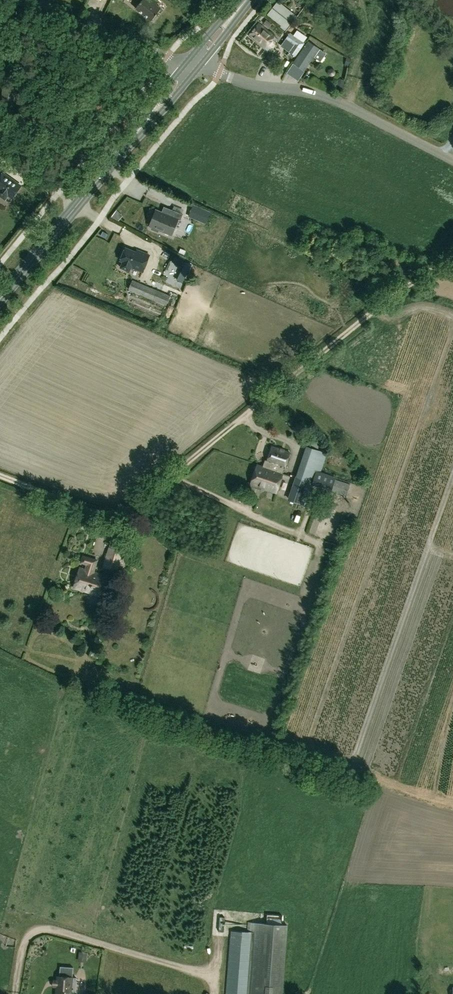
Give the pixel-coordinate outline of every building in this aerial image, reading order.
[(158,3),(155,0),(136,0),(139,2),(135,8),(151,20),(161,8),(157,5),(158,3)] [(280,27),(285,30),(296,15),(278,1),(268,15),(282,25),(280,27)] [(315,18),(322,22),(326,15),(315,8),(311,14),(316,17),(315,18)] [(274,36),(258,23),(248,35),(264,48),(267,45),(270,47),(275,41),(272,39),(274,36)] [(281,47),(296,56),(305,42),(308,37),(298,31),(294,36),(290,32),(285,39),(281,47)] [(326,54),(320,49),(308,41),(293,62),(305,70),(314,57),(321,62),(326,54)] [(21,186),(3,173),(0,177),(0,189),(0,195),(5,198),(8,194),(12,197),(21,186)] [(189,215),(200,220),(205,208),(194,204),(189,215)] [(156,210),(149,226),(152,227),(151,229),(158,232),(159,230),(171,235),(178,219),(180,220),(183,214),(171,210),(169,215),(156,210)] [(136,251),(126,247),(121,260),(123,261),(120,267),(130,270),(131,267),(134,257),(138,259),(140,251),(137,250),(136,251)] [(131,267),(143,271),(149,255),(140,251),(138,259),(134,257),(131,267)] [(183,267),(177,280),(183,283),(192,265),(174,256),(172,261),(183,267)] [(132,280),(128,289),(166,305),(170,295),(132,280)] [(276,471),(283,473),(290,452),(272,446),(267,461),(265,460),(263,466),(276,471)] [(307,446),(297,476),(313,482),(316,471),(321,473),(328,453),(307,446)] [(251,484),(276,492),(283,473),(276,471),(263,466),(257,464),(251,484)] [(350,483),(336,478),(321,473),(316,471),(313,482),(312,484),(332,491),(332,490),(346,495),(350,483)] [(313,482),(297,476),(289,499),(305,505),(312,484),(313,482)] [(118,572),(125,547),(110,543),(102,567),(118,572)] [(100,595),(106,575),(94,572),(98,560),(83,556),(81,562),(86,564),(85,569),(80,567),(74,587),(100,595)] [(284,979),(288,925),(248,922),(247,930),(252,931),(252,932),(247,993),(283,993),(284,979)] [(227,993),(247,993),(252,932),(232,931),(227,993)] [(72,977),(73,967),(60,966),(59,976),(58,976),(58,980),(53,979),(52,987),(57,987),(56,993),(71,993),(72,991),(75,992),(77,977),(72,977)]
